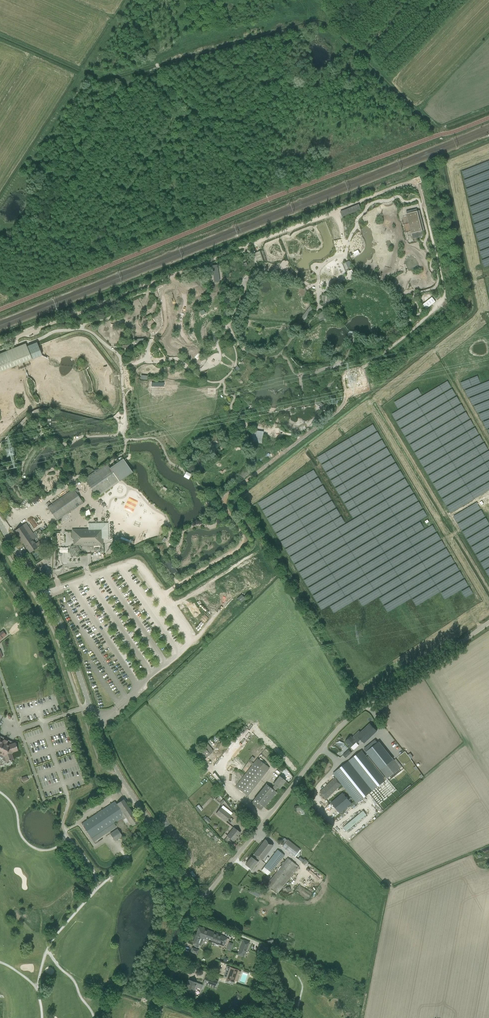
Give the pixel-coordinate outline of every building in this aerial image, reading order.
[(361,209),(359,205),(359,204),(340,212),(341,215),(342,217),(350,214),(361,209)] [(416,209),(406,211),(407,214),(406,214),(407,216),(411,233),(411,234),(412,234),(413,239),(418,238),(419,237),(423,236),(422,231),(424,231),(419,210),(417,211),(416,209)] [(332,234),(334,238),(341,235),(349,232),(347,228),(332,234)] [(259,263),(264,262),(260,251),(255,253),(258,264),(259,263)] [(216,264),(211,265),(212,266),(212,271),(213,277),(214,282),(217,281),(220,281),(218,264),(216,264)] [(331,296),(322,295),(321,304),(325,305),(330,305),(330,304),(331,296)] [(432,297),(422,305),(426,309),(427,309),(436,302),(432,297)] [(315,310),(310,306),(301,318),(305,322),(315,310)] [(328,317),(324,310),(317,315),(320,321),(328,317)] [(0,354),(0,372),(21,363),(31,359),(42,355),(38,346),(37,343),(27,347),(26,345),(25,344),(0,354)] [(258,409),(253,404),(250,407),(247,409),(251,414),(255,411),(258,409)] [(251,434),(250,441),(250,442),(262,444),(263,435),(263,434),(263,432),(259,431),(251,430),(251,431),(251,433),(251,434)] [(270,455),(268,453),(258,460),(260,462),(270,455)] [(106,463),(84,479),(87,484),(88,485),(90,488),(91,489),(94,494),(97,497),(113,486),(117,483),(118,483),(119,482),(132,473),(123,459),(110,468),(108,465),(107,464),(106,463)] [(250,471),(246,468),(239,474),(244,479),(250,471)] [(83,502),(73,489),(47,507),(57,521),(58,520),(66,514),(83,502)] [(133,513),(138,501),(129,497),(124,509),(133,513)] [(87,508),(83,512),(87,517),(92,513),(87,508)] [(33,534),(25,523),(14,531),(22,542),(33,534)] [(79,529),(72,529),(72,539),(73,539),(73,542),(73,545),(77,545),(79,545),(81,545),(81,546),(103,546),(103,539),(108,539),(108,523),(88,523),(88,529),(79,529)] [(33,534),(22,542),(30,553),(41,545),(39,542),(35,544),(33,540),(35,538),(33,534)] [(169,560),(168,560),(165,562),(168,567),(172,574),(174,573),(175,575),(178,574),(176,571),(173,565),(169,560)] [(245,599),(241,594),(236,599),(240,603),(245,599)] [(377,731),(373,727),(370,724),(361,733),(359,731),(352,738),(350,736),(345,741),(351,747),(355,744),(355,745),(361,740),(364,743),(377,731)] [(237,735),(240,737),(247,729),(245,727),(237,735)] [(4,756),(6,762),(13,759),(11,754),(13,753),(12,752),(18,750),(15,743),(10,745),(6,743),(7,741),(4,740),(3,742),(0,740),(0,754),(4,756)] [(393,759),(379,741),(366,752),(380,770),(387,779),(400,768),(393,759)] [(207,743),(203,746),(194,754),(201,762),(214,751),(207,743)] [(385,780),(362,750),(333,774),(335,777),(319,792),(326,800),(342,785),(357,803),(385,780)] [(260,758),(259,760),(257,758),(235,786),(248,796),(270,768),(265,764),(266,763),(260,758)] [(272,789),(266,784),(251,803),(261,810),(263,807),(264,808),(276,792),(275,791),(277,787),(279,788),(285,781),(279,776),(273,784),(275,785),(272,789)] [(338,814),(351,804),(342,793),(329,803),(338,814)] [(114,801),(81,823),(91,838),(114,823),(121,818),(123,820),(125,818),(128,822),(125,823),(126,824),(128,828),(139,821),(124,799),(120,801),(116,804),(114,801)] [(231,815),(227,812),(221,808),(216,813),(226,821),(231,815)] [(363,811),(343,827),(346,831),(366,815),(363,811)] [(234,828),(231,832),(227,836),(229,838),(233,841),(240,833),(234,828)] [(122,836),(119,832),(117,829),(110,834),(115,841),(122,836)] [(273,846),(265,839),(253,854),(254,855),(252,858),(251,857),(245,865),(252,870),(258,862),(260,860),(261,861),(273,846)] [(287,839),(281,846),(291,853),(296,847),(287,839)] [(264,867),(262,871),(268,876),(284,855),(277,850),(264,867)] [(287,858),(269,881),(265,878),(262,881),(277,893),(298,866),(287,858)] [(308,871),(306,874),(320,882),(321,879),(308,871)] [(213,932),(208,930),(199,927),(193,943),(195,944),(194,946),(198,948),(199,945),(201,946),(203,938),(210,941),(213,932)] [(227,938),(213,932),(210,941),(224,946),(227,938)] [(243,940),(237,955),(243,957),(249,942),(243,940)] [(228,941),(225,949),(230,951),(233,943),(228,941)] [(227,966),(227,967),(226,966),(225,970),(225,971),(223,977),(227,979),(226,980),(234,982),(238,970),(227,966)] [(207,974),(206,977),(205,977),(203,982),(216,986),(217,981),(212,979),(213,976),(207,974)] [(197,982),(189,980),(185,990),(186,990),(186,991),(189,992),(193,993),(195,987),(201,989),(203,985),(197,983),(197,982)]
